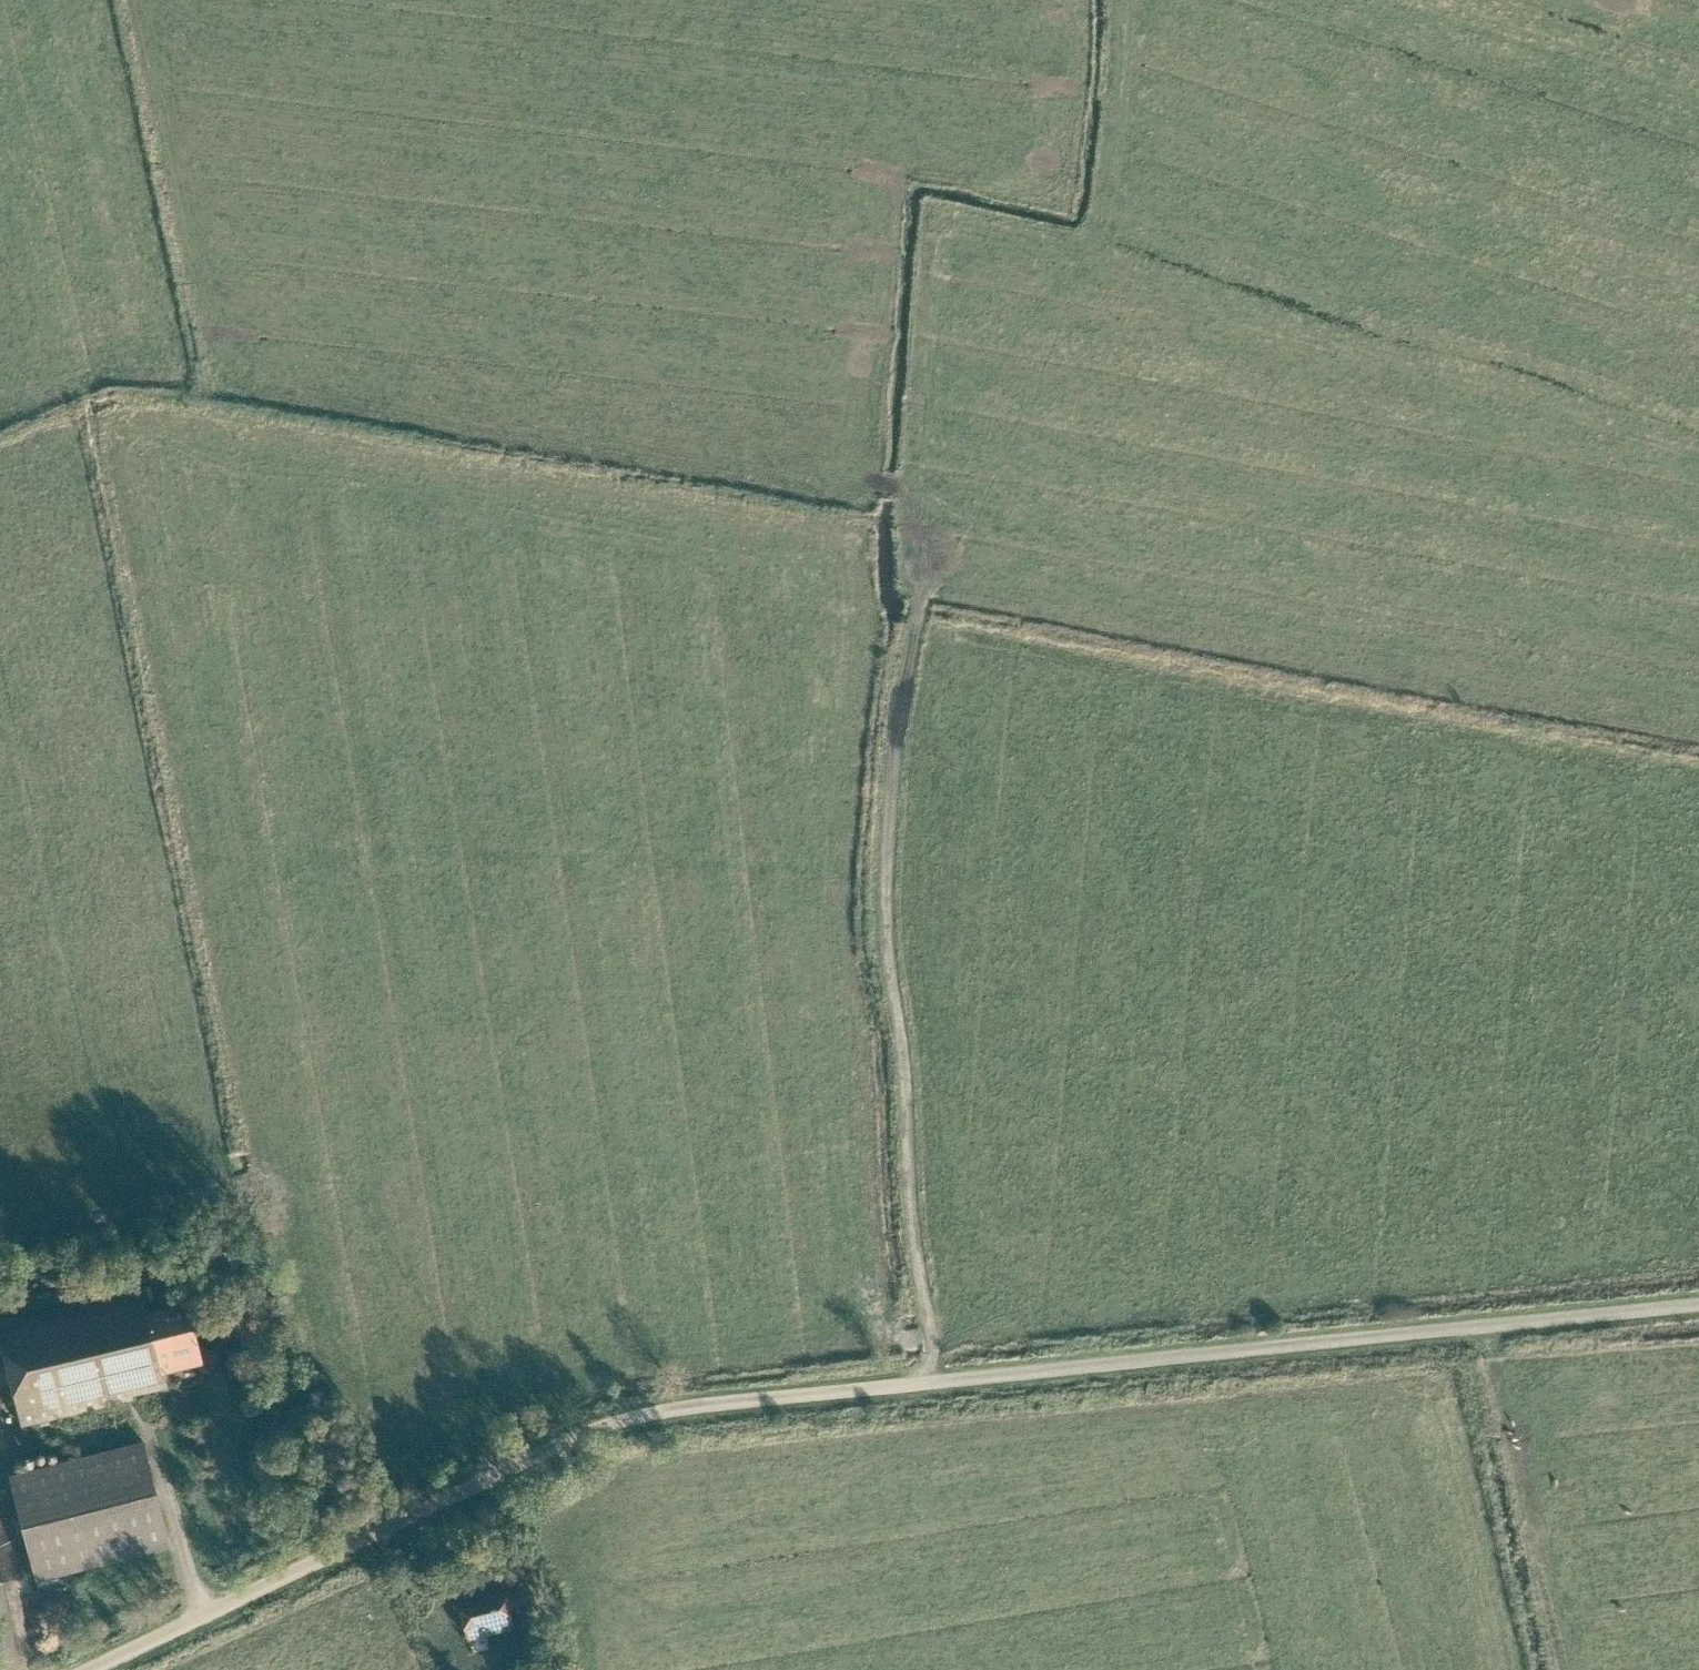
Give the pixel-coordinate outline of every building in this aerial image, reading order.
[(0,1315),(0,1325),(25,1427),(172,1388),(168,1365),(202,1358),(187,1303),(154,1311),(145,1277),(0,1315)] [(152,1434),(7,1470),(35,1582),(180,1545),(152,1434)] [(510,1583),(454,1598),(466,1641),(521,1626),(510,1583)]
